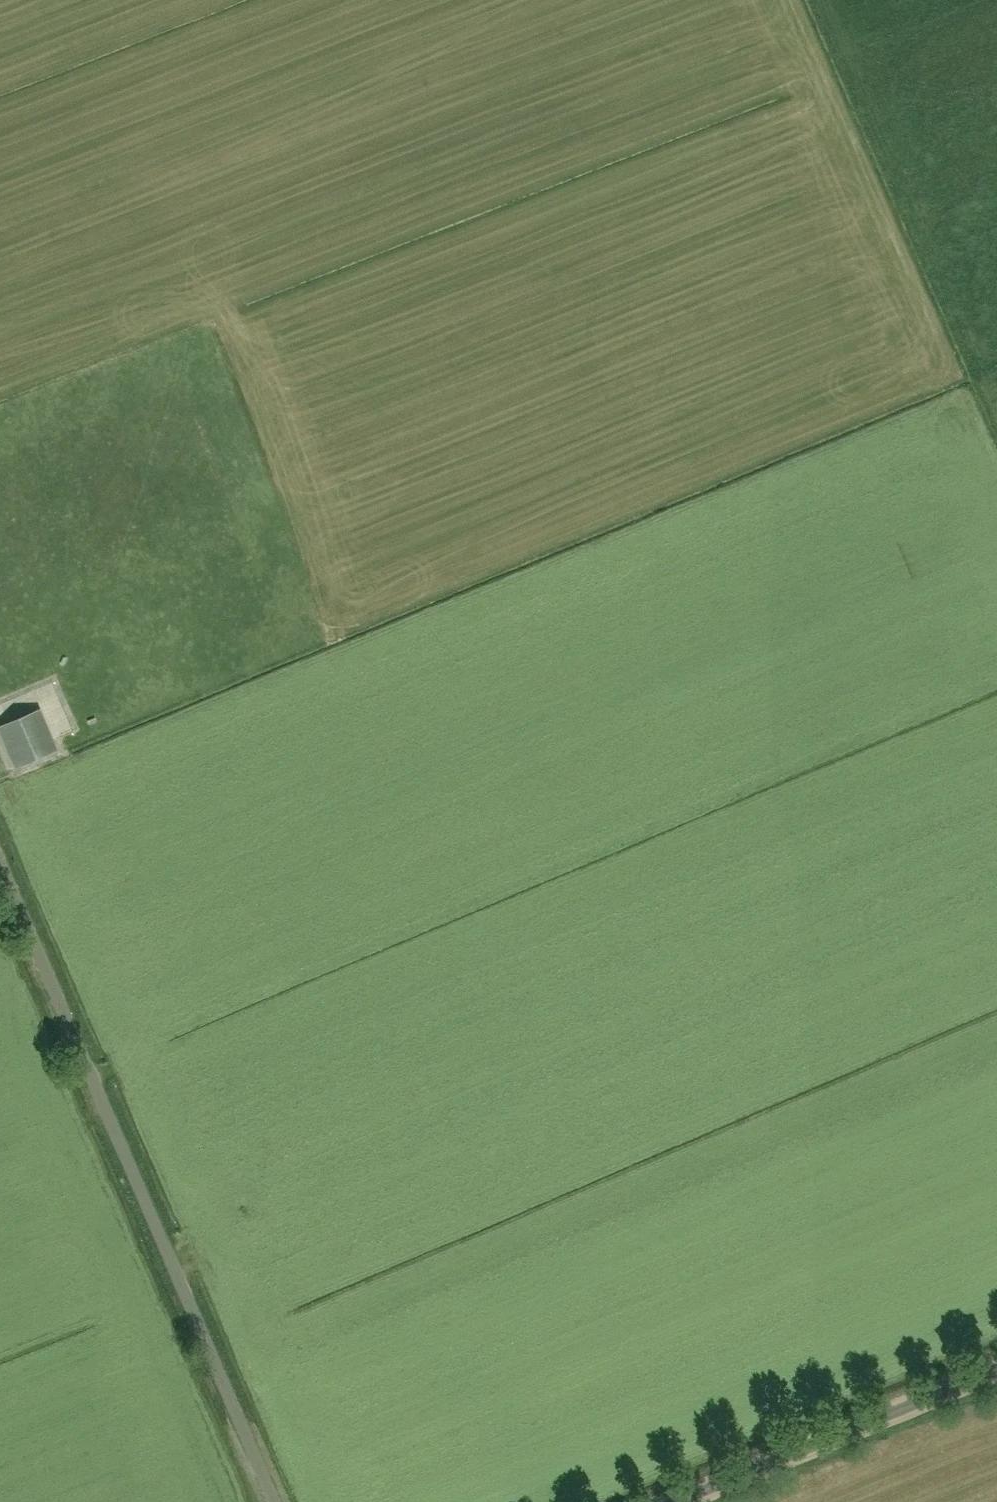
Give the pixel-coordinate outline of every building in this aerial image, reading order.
[(5,724),(21,762),(49,750),(33,712),(5,724)]
